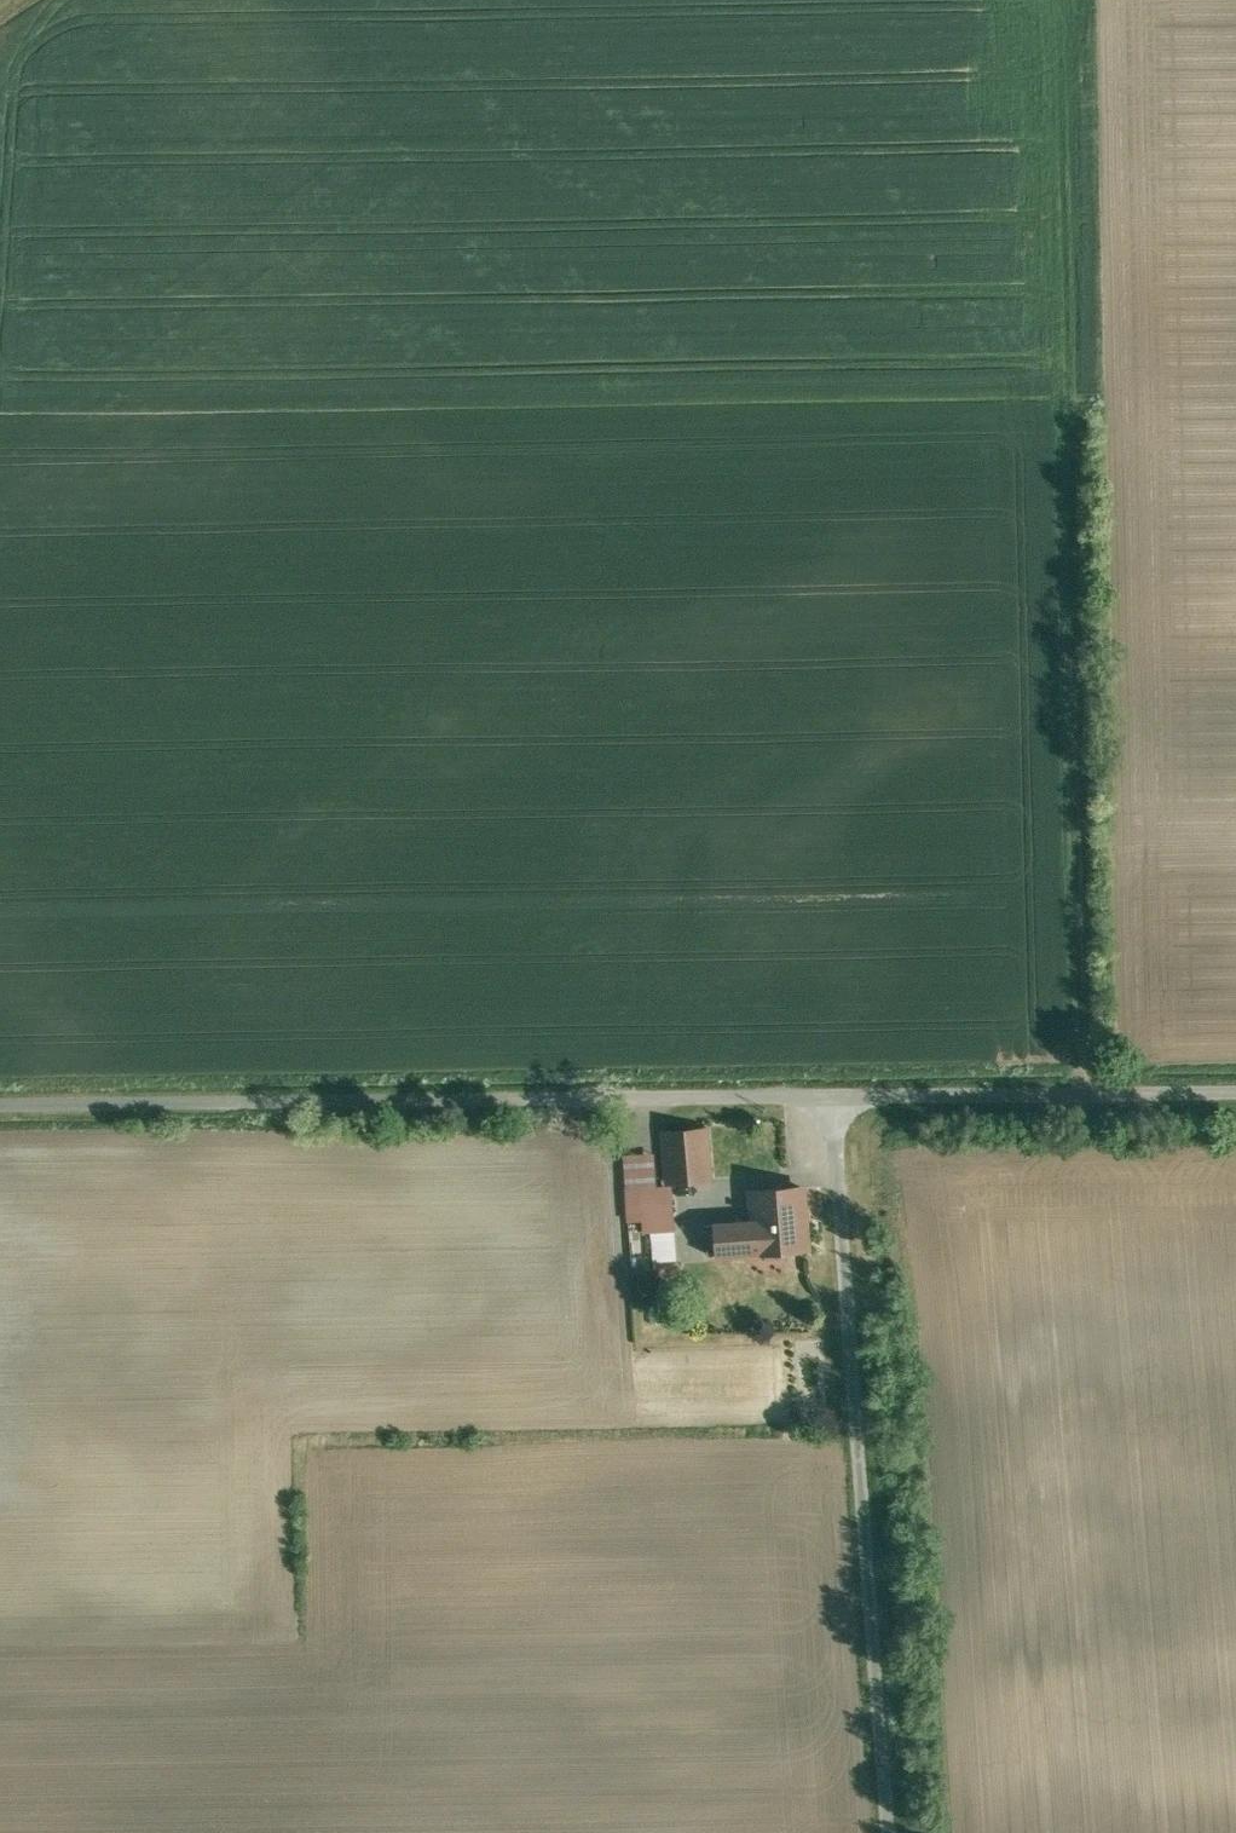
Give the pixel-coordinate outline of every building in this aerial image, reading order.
[(707,1128),(665,1131),(669,1181),(711,1178),(707,1128)] [(653,1151),(622,1152),(624,1220),(646,1219),(648,1258),(675,1257),(672,1184),(654,1184),(653,1151)] [(753,1221),(706,1224),(708,1253),(808,1246),(803,1187),(751,1191),(753,1221)] [(678,1287),(678,1259),(658,1260),(658,1287),(678,1287)]
